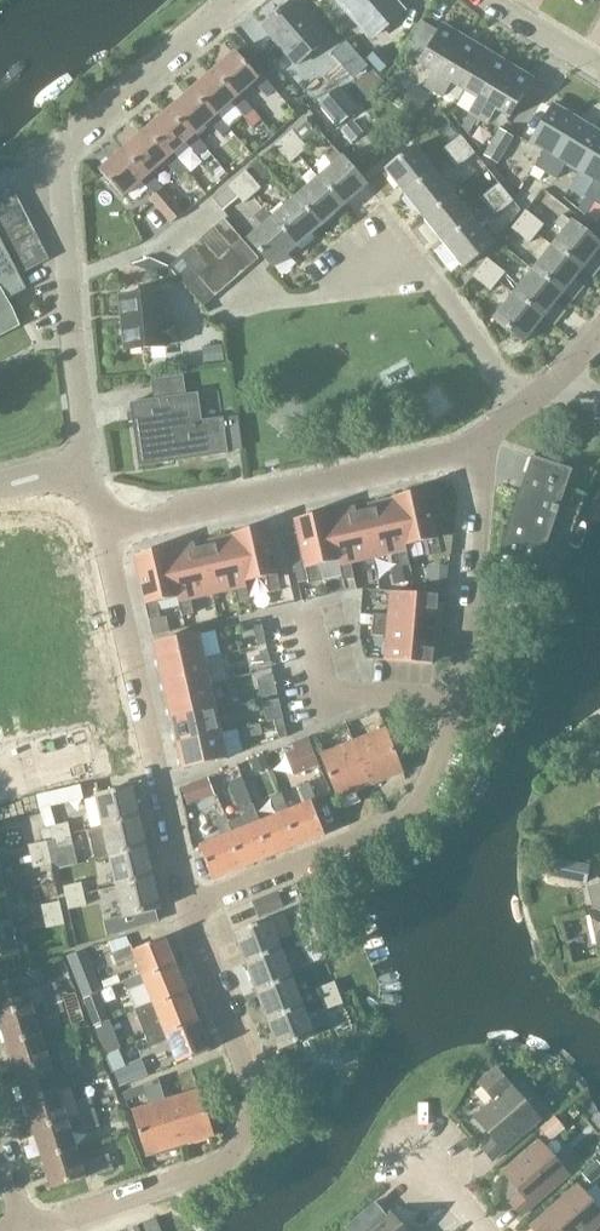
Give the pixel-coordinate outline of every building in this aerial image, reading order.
[(371,40),(404,11),(394,0),(336,0),(371,40)] [(263,27),(297,66),(326,40),(292,1),(263,27)] [(432,72),(423,86),(432,92),(464,38),(441,25),(418,63),(432,72)] [(451,83),(464,91),(487,52),(464,38),(432,92),(442,97),(451,83)] [(235,51),(211,72),(247,113),(251,110),(239,95),(253,82),(266,97),(274,90),(261,75),(258,78),(235,51)] [(468,113),(477,119),(509,65),(487,52),(464,91),(477,99),(468,113)] [(532,79),(509,65),(477,119),(486,124),(495,110),(509,118),(532,79)] [(211,72),(189,91),(232,141),(236,137),(229,129),(217,114),(231,102),(243,116),(247,113),(211,72)] [(338,87),(318,104),(338,127),(358,109),(338,87)] [(189,91),(167,111),(203,152),(207,149),(194,134),(209,121),(220,135),(220,137),(228,144),(232,141),(189,91)] [(545,172),(577,119),(551,104),(528,142),(543,152),(534,166),(545,172)] [(167,111),(144,130),(180,171),(184,168),(172,154),(186,141),(199,156),(203,152),(167,111)] [(579,173),(599,137),(599,133),(577,119),(545,172),(555,179),(564,164),(579,173)] [(497,164),(513,138),(499,129),(483,155),(497,164)] [(163,161),(176,175),(180,171),(144,130),(122,150),(179,216),(183,213),(149,174),(163,161)] [(282,138),(298,156),(307,149),(291,131),(282,138)] [(385,170),(404,195),(449,159),(467,145),(460,135),(427,161),(415,146),(385,170)] [(595,203),(599,193),(599,137),(579,173),(593,181),(584,196),(595,203)] [(274,145),(275,146),(289,164),(298,156),(282,138),(274,145)] [(404,195),(423,219),(454,195),(435,171),(449,160),(456,168),(474,154),(467,145),(449,159),(404,195)] [(323,156),(332,165),(317,178),(342,207),(366,186),(341,157),(341,158),(333,148),(323,156)] [(141,181),(154,195),(149,200),(169,223),(179,216),(122,150),(99,170),(122,197),(141,181)] [(245,171),(236,179),(252,196),(260,188),(245,171)] [(302,178),(308,185),(294,198),(319,227),(342,207),(317,178),(310,171),(302,178)] [(243,204),(252,196),(236,179),(212,200),(222,211),(238,198),(243,204)] [(498,184),(480,198),(487,207),(505,193),(498,184)] [(539,187),(527,202),(539,212),(551,196),(539,187)] [(21,206),(14,192),(0,199),(0,216),(21,206)] [(487,207),(495,217),(513,202),(505,193),(487,207)] [(442,243),(473,219),(454,195),(423,219),(442,243)] [(294,198),(271,218),(296,247),(319,227),(294,198)] [(1,232),(28,219),(21,206),(0,216),(0,229),(1,232)] [(271,218),(270,219),(261,209),(253,217),(261,226),(247,239),(272,268),(296,247),(271,218)] [(525,211),(518,219),(536,234),(543,225),(525,211)] [(570,222),(561,215),(553,224),(563,231),(551,246),(581,270),(599,246),(599,244),(571,221),(570,222)] [(1,232),(9,246),(35,232),(28,219),(1,232)] [(224,219),(213,228),(229,248),(240,238),(224,219)] [(492,244),(473,219),(442,243),(462,268),(492,244)] [(529,243),(536,234),(518,219),(510,229),(529,243)] [(213,228),(202,237),(219,257),(229,248),(213,228)] [(41,246),(35,232),(9,246),(15,259),(41,246)] [(202,237),(191,247),(208,266),(219,257),(202,237)] [(257,258),(240,238),(229,248),(247,268),(257,258)] [(17,325),(10,311),(4,300),(25,289),(0,240),(0,334),(17,325)] [(41,246),(15,259),(22,273),(48,259),(41,246)] [(551,246),(532,269),(562,294),(581,270),(551,246)] [(180,256),(197,276),(208,266),(191,247),(180,256)] [(235,277),(247,268),(229,248),(219,257),(235,277)] [(168,267),(202,306),(214,296),(179,257),(168,267)] [(225,286),(235,277),(219,257),(208,266),(225,286)] [(487,259),(480,267),(498,282),(504,273),(487,259)] [(225,286),(208,266),(197,276),(214,296),(225,286)] [(480,267),(472,277),(491,291),(498,282),(480,267)] [(532,269),(512,293),(542,318),(562,294),(532,269)] [(180,342),(177,322),(164,324),(161,291),(121,295),(124,323),(121,323),(124,350),(166,346),(166,344),(180,342)] [(492,318),(522,343),(542,318),(512,293),(492,318)] [(197,393),(185,395),(182,376),(150,380),(153,400),(130,403),(139,467),(227,454),(227,451),(241,449),(236,416),(222,418),(222,417),(201,420),(197,393)] [(498,553),(539,566),(571,470),(530,456),(498,553)] [(402,499),(388,502),(399,547),(402,546),(422,542),(425,558),(437,555),(429,521),(444,518),(438,491),(423,494),(422,491),(401,496),(402,499)] [(370,510),(360,512),(370,559),(394,554),(397,568),(407,566),(402,546),(399,547),(388,502),(369,507),(370,510)] [(348,511),(329,516),(339,561),(337,561),(342,580),(351,578),(348,564),(370,559),(360,512),(349,515),(348,511)] [(315,519),(315,515),(294,520),(308,584),(320,582),(316,566),(337,561),(339,561),(329,516),(315,519)] [(266,526),(233,534),(244,582),(265,578),(269,593),(280,591),(266,526)] [(233,534),(199,541),(211,593),(233,588),(237,604),(248,602),(244,582),(233,534)] [(199,541),(166,549),(177,597),(181,617),(193,614),(189,598),(211,593),(199,541)] [(177,597),(166,549),(133,556),(148,621),(159,618),(156,602),(177,597)] [(444,584),(444,562),(430,561),(429,584),(444,584)] [(359,599),(380,598),(379,586),(359,587),(359,599)] [(373,615),(372,625),(438,631),(440,611),(436,611),(437,596),(391,593),(389,616),(373,615)] [(506,611),(522,617),(526,605),(510,600),(506,611)] [(35,644),(77,635),(71,609),(29,618),(35,644)] [(438,631),(372,625),(371,636),(387,637),(385,661),(431,665),(433,652),(436,652),(438,631)] [(265,645),(261,626),(253,627),(257,647),(265,645)] [(153,644),(158,669),(203,659),(198,634),(153,644)] [(77,635),(35,644),(41,670),(82,661),(77,635)] [(263,672),(271,670),(267,651),(258,652),(263,672)] [(158,669),(164,694),(209,684),(203,659),(158,669)] [(46,696),(88,687),(82,661),(41,670),(46,696)] [(276,694),(272,675),(264,677),(264,678),(256,680),(260,698),(276,694)] [(164,694),(170,719),(215,709),(209,684),(164,694)] [(88,687),(46,696),(52,722),(94,713),(88,687)] [(270,702),(274,721),(282,719),(278,700),(270,702)] [(170,719),(175,744),(220,734),(215,709),(170,719)] [(274,721),(278,740),(286,738),(282,719),(274,721)] [(221,732),(224,744),(249,738),(246,726),(221,732)] [(367,737),(353,742),(370,785),(402,772),(385,730),(367,737)] [(220,734),(175,744),(181,770),(226,759),(220,734)] [(287,775),(317,761),(305,735),(275,750),(287,775)] [(370,785),(353,742),(321,755),(324,765),(338,798),(370,785)] [(178,784),(185,805),(243,783),(235,763),(178,784)] [(305,804),(287,811),(283,813),(296,846),(324,835),(311,802),(315,800),(308,782),(298,786),(305,804)] [(94,796),(102,827),(139,818),(132,787),(94,796)] [(277,815),(260,822),(255,824),(268,857),(296,846),(283,813),(287,811),(280,794),(270,798),(277,815)] [(228,823),(232,833),(227,835),(240,868),(268,857),(255,824),(260,822),(252,804),(242,808),(245,815),(228,823)] [(212,879),(240,868),(227,835),(232,833),(225,815),(215,819),(222,837),(198,846),(212,879)] [(94,860),(109,857),(146,848),(139,818),(102,827),(87,830),(94,860)] [(52,838),(69,834),(67,823),(49,826),(52,838)] [(72,845),(69,834),(52,838),(54,849),(72,845)] [(28,844),(30,856),(48,852),(48,851),(45,841),(28,844)] [(109,857),(116,887),(153,878),(146,848),(109,857)] [(51,864),(48,852),(30,856),(32,867),(51,864)] [(161,909),(153,878),(116,887),(123,917),(161,909)] [(62,886),(65,898),(83,894),(81,883),(62,886)] [(589,889),(594,911),(589,912),(597,945),(599,945),(599,886),(589,889)] [(11,923),(5,893),(0,894),(0,926),(11,923)] [(86,906),(83,894),(65,898),(68,909),(86,906)] [(58,902),(41,906),(26,909),(29,921),(43,917),(43,916),(61,912),(58,902)] [(64,925),(61,912),(43,916),(43,917),(45,928),(64,925)] [(233,933),(245,963),(281,949),(269,919),(233,933)] [(11,923),(0,926),(0,958),(18,954),(11,923)] [(294,931),(298,942),(316,935),(311,924),(294,931)] [(320,946),(316,935),(298,942),(302,953),(320,946)] [(134,956),(141,974),(143,979),(176,966),(165,937),(132,950),(130,947),(112,954),(116,963),(134,956)] [(245,963),(256,991),(292,977),(281,949),(245,963)] [(145,984),(152,1002),(154,1006),(187,992),(176,966),(143,979),(141,974),(123,981),(127,991),(145,984)] [(70,976),(81,1000),(94,994),(82,970),(70,976)] [(31,1006),(32,1007),(43,1003),(43,1002),(59,997),(54,982),(38,988),(27,992),(22,976),(0,983),(0,1016),(31,1006)] [(256,991),(267,1020),(303,1006),(292,977),(256,991)] [(317,989),(321,999),(338,992),(334,982),(317,989)] [(156,1012),(163,1030),(165,1034),(198,1021),(187,992),(154,1006),(152,1002),(135,1009),(139,1019),(156,1012)] [(343,1004),(338,992),(321,999),(325,1010),(343,1004)] [(82,1000),(93,1027),(108,1021),(97,994),(82,1000)] [(64,1012),(59,997),(43,1002),(43,1003),(48,1017),(64,1012)] [(7,1045),(40,1034),(32,1007),(31,1006),(0,1016),(0,1024),(7,1045)] [(267,1020),(278,1049),(314,1035),(303,1006),(267,1020)] [(210,1050),(198,1021),(165,1034),(163,1030),(145,1037),(150,1047),(167,1040),(177,1063),(210,1050)] [(7,1045),(15,1073),(49,1063),(40,1034),(7,1045)] [(56,1045),(61,1059),(76,1054),(72,1040),(56,1045)] [(76,1054),(61,1059),(65,1074),(81,1069),(76,1054)] [(119,1086),(147,1075),(140,1059),(113,1070),(119,1086)] [(49,1063),(15,1073),(24,1101),(58,1091),(49,1063)] [(491,1161),(539,1120),(496,1070),(480,1084),(494,1101),(474,1118),(492,1140),(481,1149),(491,1161)] [(148,1106),(133,1111),(147,1154),(179,1144),(166,1101),(165,1101),(158,1078),(142,1085),(148,1106)] [(199,1090),(166,1101),(179,1144),(212,1134),(199,1090)] [(24,1101),(33,1130),(67,1119),(58,1091),(24,1101)] [(74,1102),(78,1116),(94,1111),(90,1097),(74,1102)] [(99,1126),(94,1111),(78,1116),(83,1131),(99,1126)] [(553,1117),(538,1130),(549,1142),(564,1129),(553,1117)] [(33,1130),(42,1158),(76,1148),(67,1119),(33,1130)] [(539,1142),(502,1174),(521,1195),(510,1205),(520,1216),(567,1175),(539,1142)] [(108,1154),(92,1159),(81,1164),(76,1148),(42,1158),(51,1188),(85,1177),(97,1174),(113,1169),(108,1154)] [(581,1175),(590,1185),(599,1176),(599,1166),(596,1161),(581,1175)] [(529,1227),(532,1230),(548,1230),(550,1229),(552,1230),(591,1230),(599,1224),(599,1213),(577,1186),(529,1227)] [(148,1209),(93,1230),(157,1230),(148,1209)] [(370,1230),(405,1230),(390,1214),(370,1230)]
